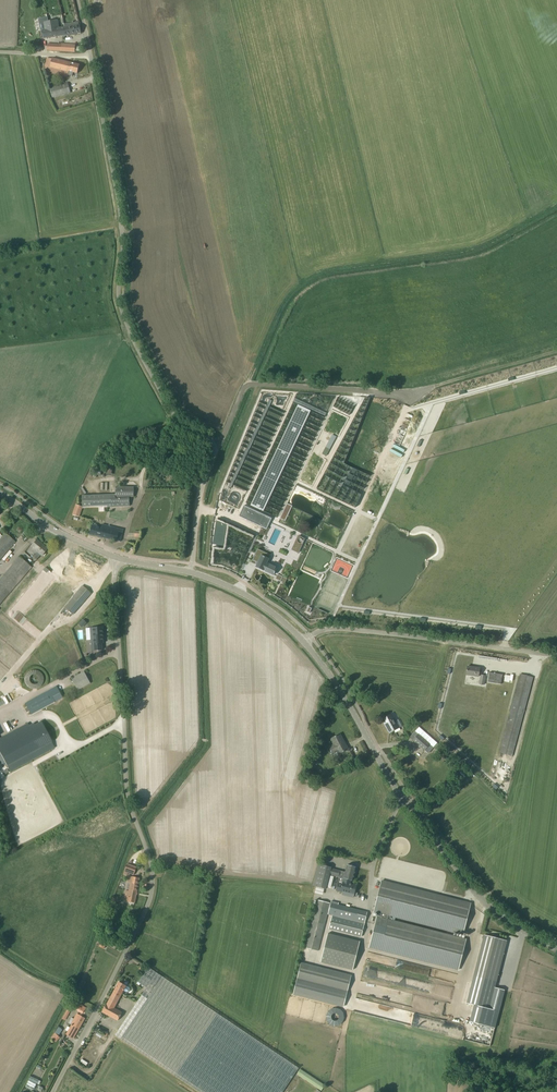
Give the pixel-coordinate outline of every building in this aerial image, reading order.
[(55,28),(58,28),(57,19),(43,21),(45,30),(42,30),(43,38),(56,37),(55,28)] [(64,27),(65,35),(81,33),(80,25),(64,27)] [(55,28),(56,37),(65,35),(64,27),(58,28),(55,28)] [(77,73),(79,65),(52,58),(52,59),(47,58),(45,66),(46,66),(45,70),(49,71),(49,73),(67,77),(68,75),(72,76),(73,72),(77,73)] [(70,93),(68,83),(50,88),(52,97),(70,93)] [(252,502),(250,505),(263,511),(266,505),(268,501),(271,495),(273,491),(276,485),(278,481),(280,475),(282,471),(285,465),(287,461),(290,455),(292,451),(295,445),(296,441),(299,435),(301,431),(304,425),(306,421),(309,415),(310,411),(324,418),(327,413),(311,405),(295,398),(293,403),(297,405),(296,407),(296,408),(295,410),(294,411),(294,413),(292,416),(291,418),(291,419),(289,422),(289,423),(288,425),(287,428),(286,429),(285,431),(284,434),(283,435),(282,437),(281,440),(280,441),(280,443),(278,446),(278,447),(277,449),(276,451),(275,453),(274,455),(273,457),(272,459),(271,461),(270,463),(269,465),(268,467),(267,469),(267,471),(266,472),(264,475),(264,477),(263,478),(262,481),(261,483),(260,484),(259,487),(258,489),(257,490),(256,493),(255,495),(255,496),(253,499),(253,500),(252,502)] [(230,483),(228,487),(231,489),(233,484),(235,479),(237,475),(240,469),(242,465),(244,459),(246,455),(249,449),(251,445),(254,439),(255,435),(258,430),(260,426),(263,420),(265,416),(267,410),(269,406),(272,400),(269,399),(267,405),(265,409),(262,415),(260,419),(258,424),(256,428),(253,434),(251,438),(248,444),(247,448),(244,454),(242,458),(239,464),(237,467),(235,473),(233,477),(230,483)] [(326,456),(336,437),(332,434),(327,444),(322,454),(325,455),(326,456)] [(107,507),(118,506),(130,506),(129,497),(134,497),(134,487),(115,487),(115,494),(82,496),(82,506),(107,506),(107,507)] [(82,506),(76,504),(73,515),(79,517),(82,506)] [(287,504),(280,518),(285,520),(292,506),(287,504)] [(254,511),(246,506),(243,511),(252,515),(254,511)] [(5,533),(0,539),(0,559),(15,542),(5,533)] [(300,553),(305,538),(297,535),(292,550),(300,553)] [(41,555),(47,549),(36,540),(31,546),(37,552),(33,557),(36,560),(41,555)] [(258,563),(256,567),(273,575),(277,568),(267,563),(270,555),(257,549),(252,560),(258,563)] [(31,567),(19,557),(0,579),(0,604),(31,567)] [(64,608),(72,615),(91,593),(82,586),(76,594),(66,585),(45,568),(0,620),(0,644),(6,637),(17,624),(23,630),(0,657),(0,682),(64,608)] [(278,574),(275,579),(285,583),(284,582),(286,578),(287,579),(287,578),(283,577),(282,576),(278,574)] [(104,643),(102,627),(93,627),(94,640),(91,640),(92,651),(92,650),(94,649),(94,650),(102,650),(102,643),(104,643)] [(478,677),(480,668),(467,666),(466,675),(478,677)] [(27,688),(43,687),(42,671),(26,671),(27,688)] [(489,672),(487,683),(501,685),(502,674),(489,672)] [(83,680),(80,674),(71,678),(72,679),(78,690),(90,683),(87,678),(83,680)] [(512,756),(533,677),(520,674),(505,730),(503,737),(499,753),(512,756)] [(49,691),(25,703),(31,715),(55,702),(49,691)] [(394,722),(396,721),(392,713),(384,718),(387,724),(385,725),(389,733),(398,729),(394,722)] [(32,760),(54,747),(40,721),(0,743),(0,753),(10,772),(32,760)] [(424,750),(429,745),(433,741),(421,730),(419,734),(413,740),(424,750)] [(337,751),(339,754),(348,749),(343,740),(342,741),(339,735),(340,734),(331,739),(334,745),(329,747),(332,754),(337,751)] [(124,871),(128,872),(134,874),(136,867),(127,864),(124,871)] [(331,867),(319,864),(313,886),(326,889),(330,874),(338,877),(339,877),(340,870),(331,868),(331,867)] [(347,865),(344,878),(351,880),(353,881),(353,880),(356,867),(347,865)] [(130,882),(128,891),(126,890),(124,900),(135,902),(136,894),(137,894),(136,894),(140,878),(129,876),(129,877),(128,881),(130,882)] [(335,889),(335,891),(343,893),(344,891),(350,893),(349,897),(353,898),(354,894),(356,885),(350,884),(351,880),(344,878),(339,877),(338,877),(337,880),(335,889)] [(381,881),(373,912),(378,913),(377,917),(369,947),(459,970),(462,957),(465,939),(387,919),(389,915),(463,934),(471,904),(381,881)] [(330,903),(317,900),(305,948),(318,951),(325,924),(330,903)] [(361,937),(365,923),(367,912),(331,903),(328,914),(342,918),(342,919),(332,916),(329,929),(361,937)] [(328,933),(321,962),(353,970),(360,941),(328,933)] [(484,935),(472,982),(495,987),(507,940),(484,935)] [(344,1006),(351,976),(301,963),(293,993),(344,1006)] [(416,976),(417,972),(385,966),(385,965),(379,963),(378,968),(389,970),(389,972),(429,980),(429,976),(419,974),(419,976),(416,976)] [(148,966),(138,981),(146,987),(115,1035),(200,1091),(282,1091),(299,1068),(148,966)] [(129,987),(126,986),(119,982),(107,1004),(106,1004),(102,1012),(118,1020),(122,1012),(114,1008),(123,990),(127,992),(128,992),(129,991),(130,990),(130,989),(129,987)] [(75,1001),(72,1007),(83,1013),(86,1007),(75,1001)] [(69,1023),(72,1025),(66,1034),(73,1038),(85,1018),(77,1014),(74,1019),(71,1017),(69,1023)] [(60,1037),(58,1036),(55,1033),(51,1037),(56,1041),(60,1037)] [(297,1074),(321,1090),(325,1085),(301,1068),(297,1074)] [(37,1083),(39,1084),(40,1080),(30,1075),(25,1086),(34,1089),(37,1083)]
